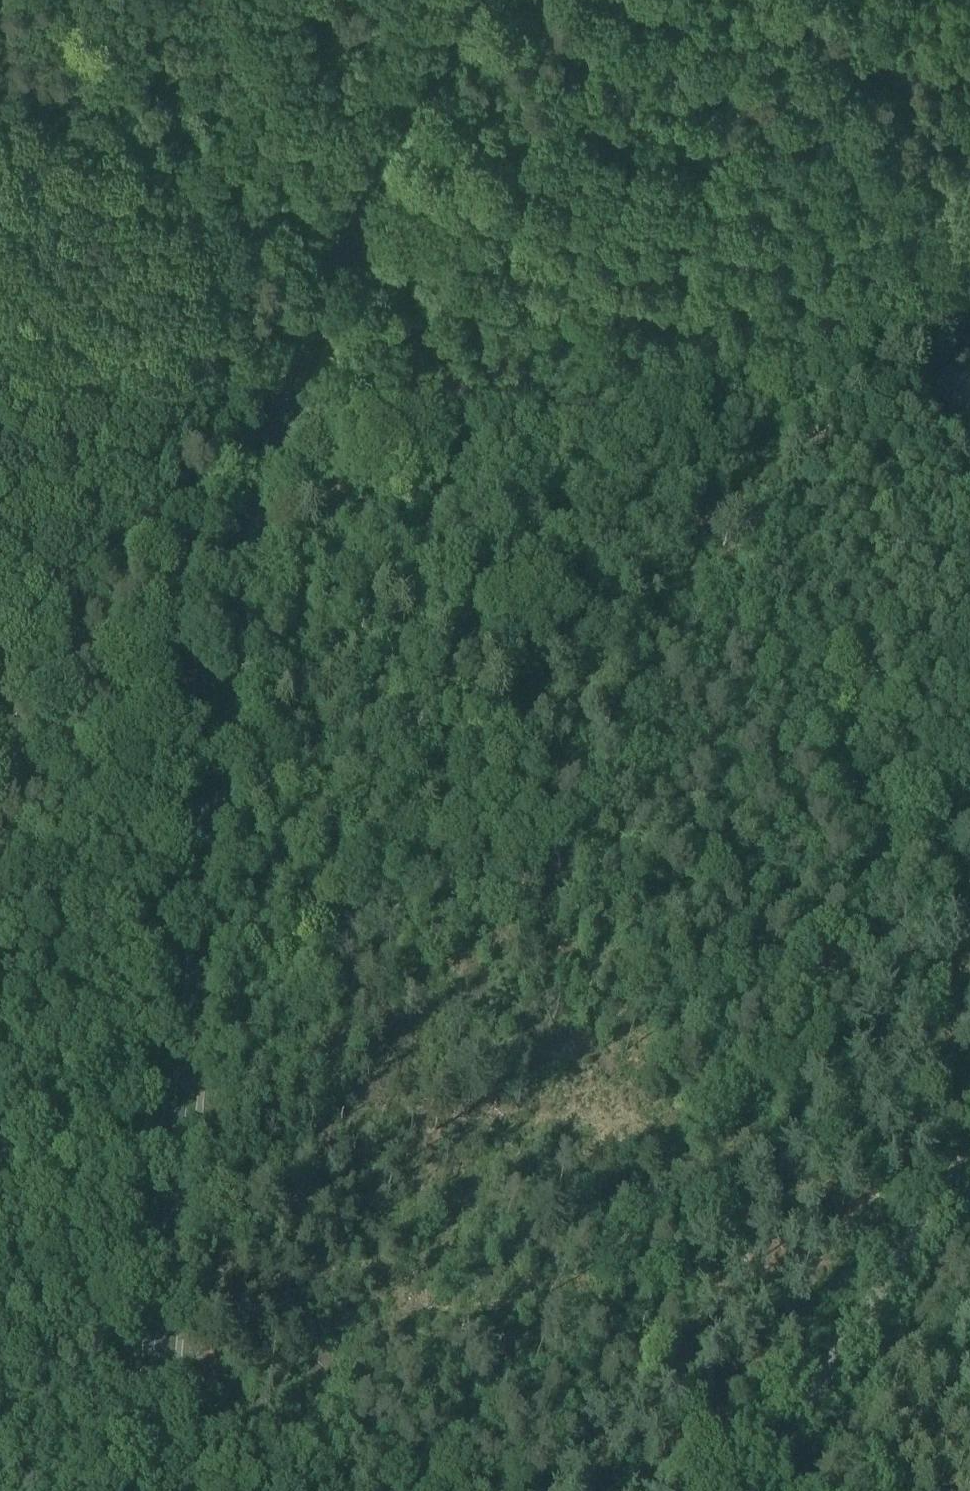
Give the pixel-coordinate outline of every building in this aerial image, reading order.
[(969,404),(969,377),(969,375),(959,382),(953,371),(932,383),(951,416),(969,404)]
